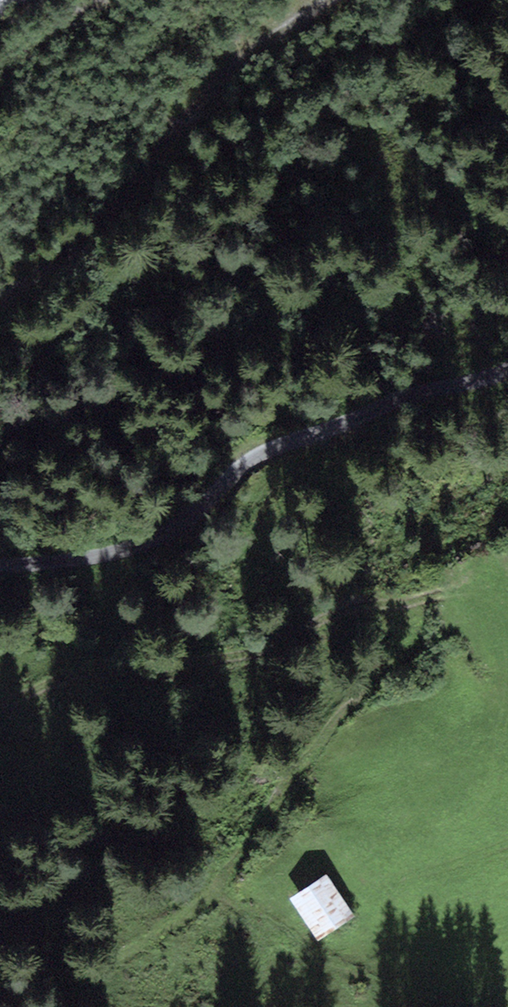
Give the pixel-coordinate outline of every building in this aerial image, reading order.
[(326,873),(290,898),(318,940),(355,916),(326,873)]
